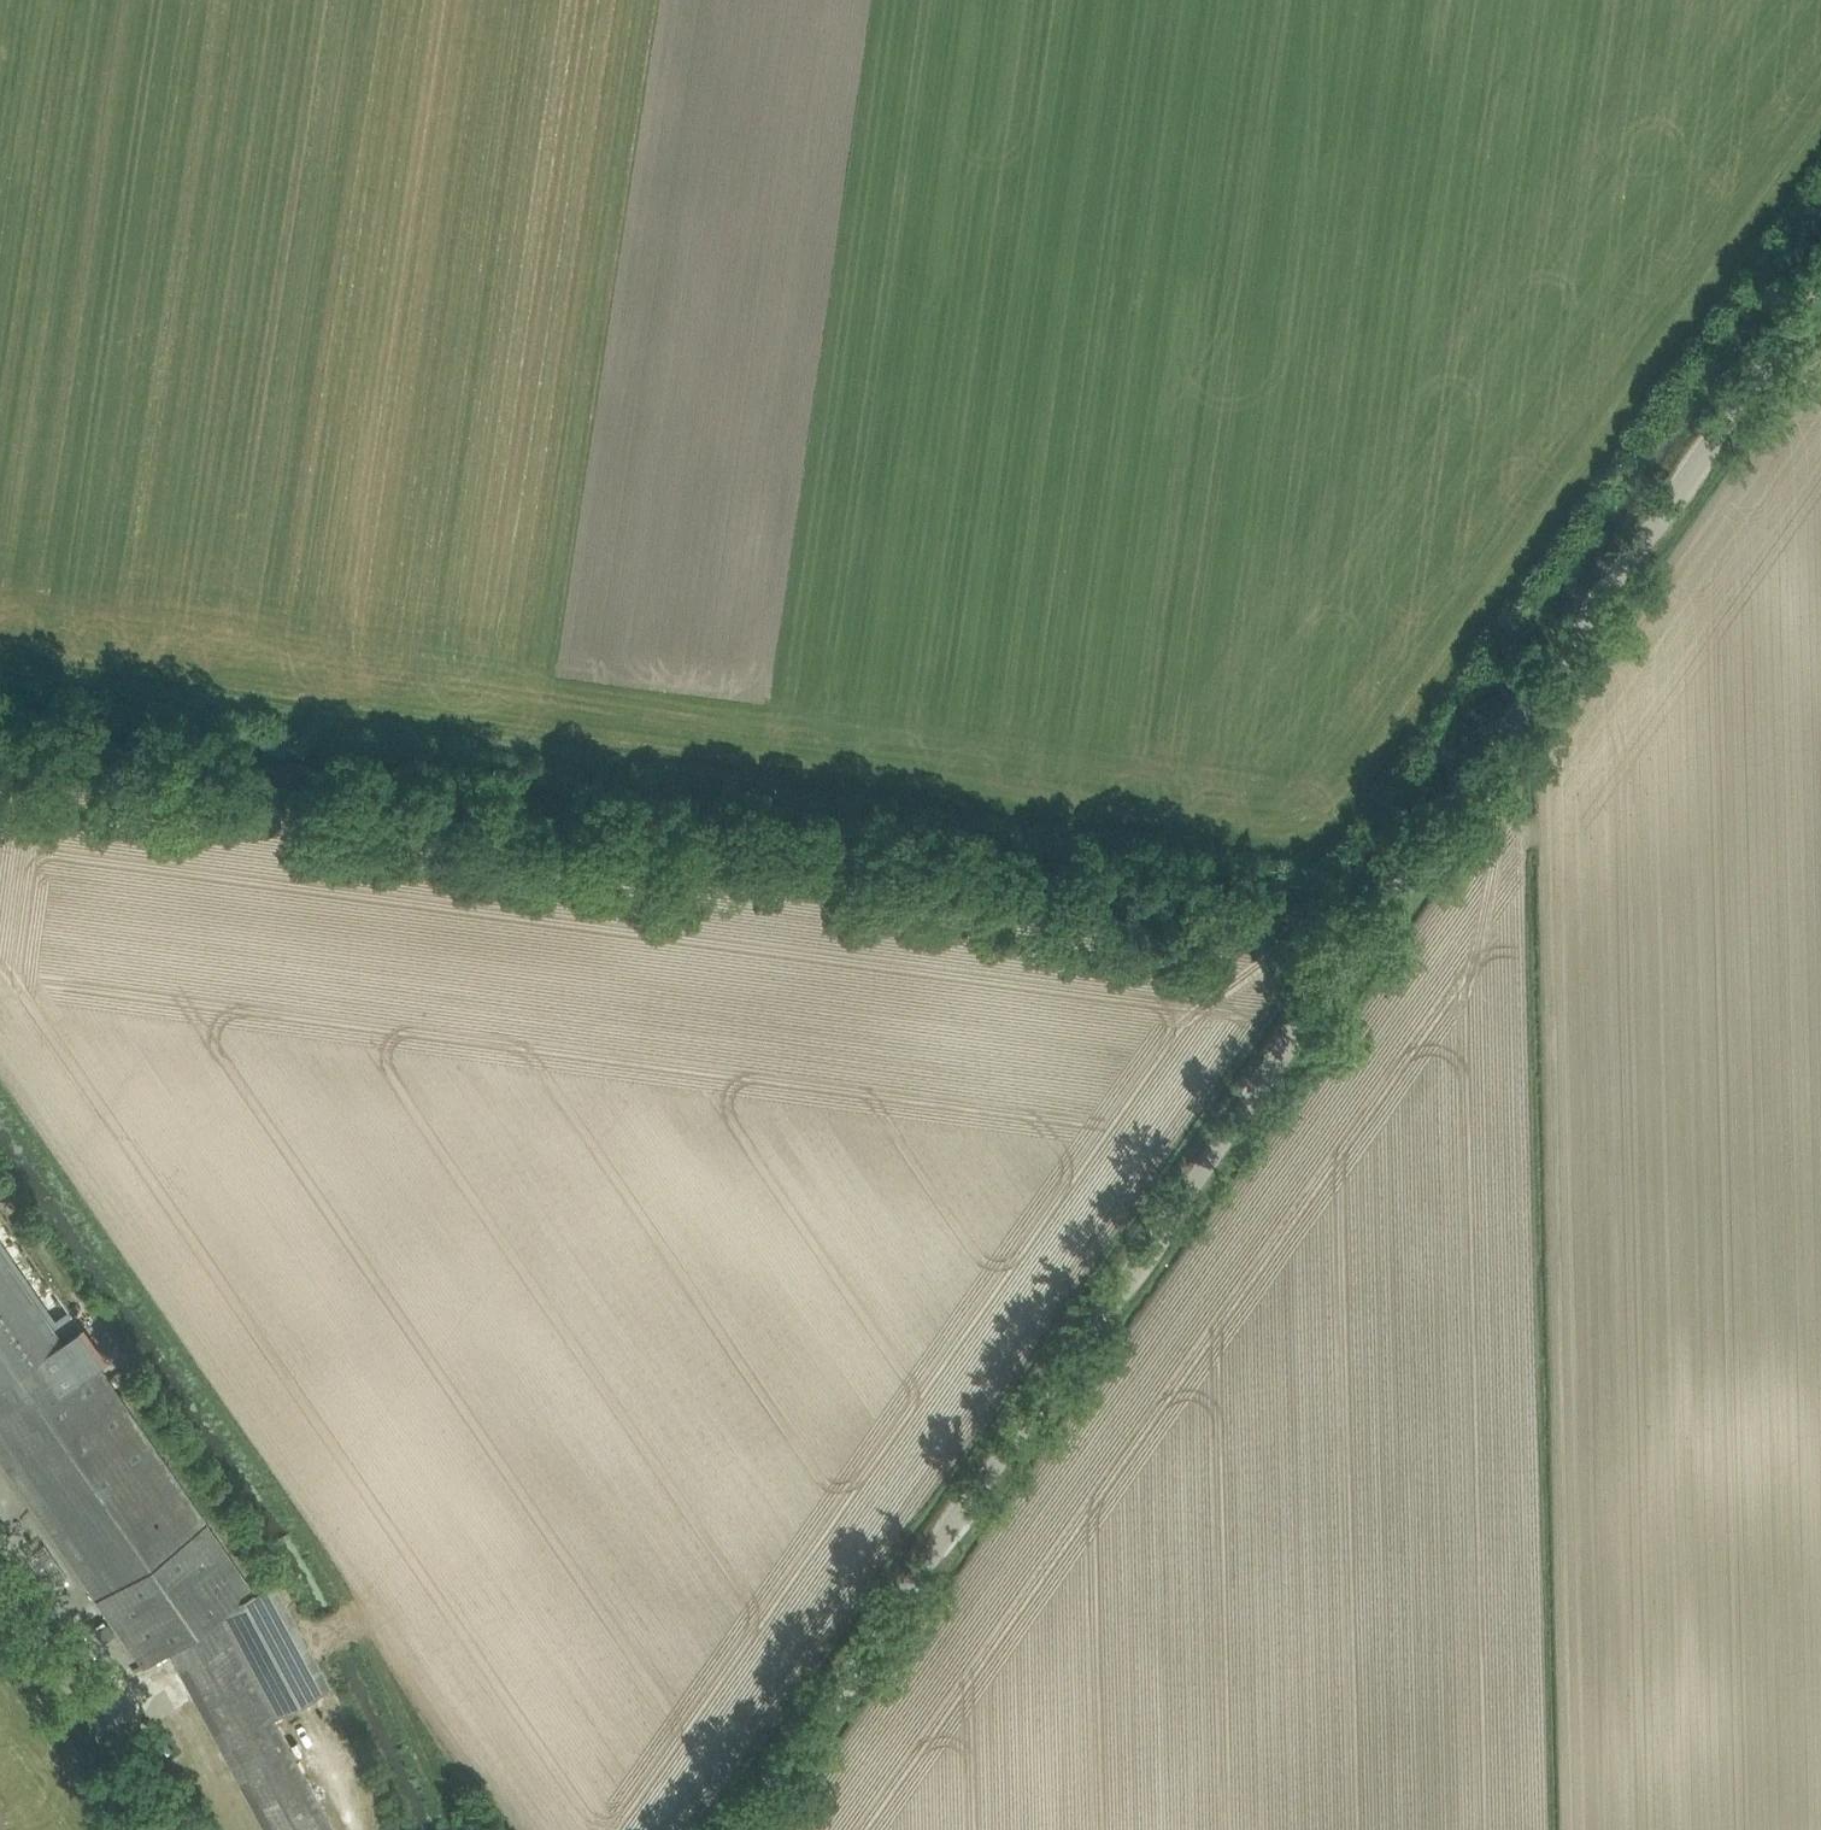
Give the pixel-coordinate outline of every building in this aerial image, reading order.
[(136,1661),(170,1648),(267,1829),(391,1829),(323,1691),(332,1686),(274,1575),(255,1589),(99,1362),(105,1358),(0,1202),(0,1455),(136,1661)] [(109,1622),(97,1630),(103,1640),(115,1632),(109,1622)]
